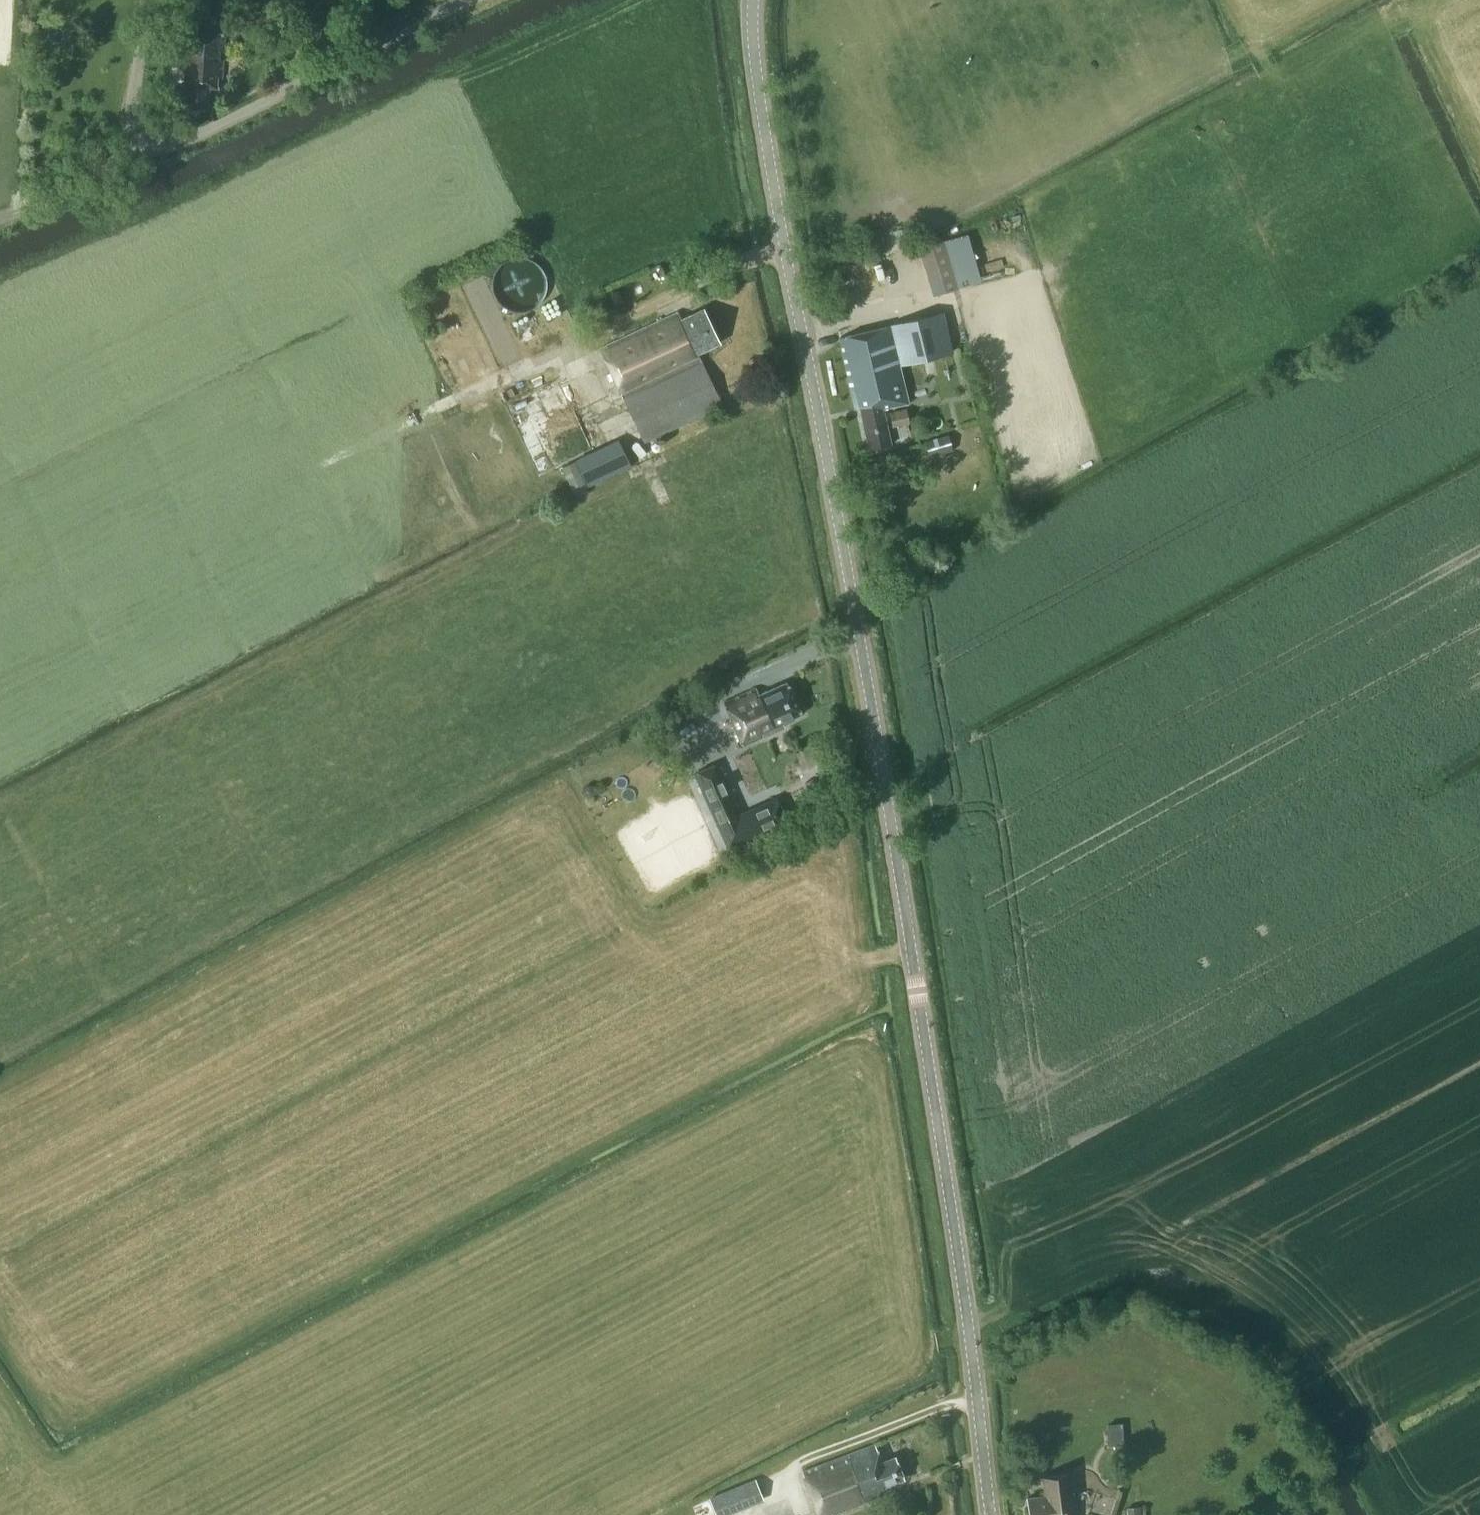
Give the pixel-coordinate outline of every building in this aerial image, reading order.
[(225,54),(226,36),(185,33),(183,66),(186,66),(185,85),(183,85),(181,109),(192,110),(192,109),(208,110),(210,89),(217,89),(218,79),(223,80),(225,61),(220,60),(220,53),(225,54)] [(943,240),(918,247),(922,259),(947,252),(943,240)] [(624,301),(619,289),(611,293),(616,304),(624,301)] [(699,352),(721,343),(705,307),(681,318),(678,312),(601,346),(645,440),(724,404),(699,352)] [(897,365),(952,352),(943,313),(839,338),(854,408),(861,406),(869,447),(891,443),(883,405),(905,401),(897,365)] [(910,422),(907,407),(890,411),(893,426),(910,422)] [(578,492),(637,464),(623,436),(565,464),(578,492)] [(782,722),(801,714),(787,681),(760,693),(757,687),(725,701),(744,745),(785,727),(782,722)] [(740,813),(717,762),(695,772),(728,845),(786,819),(776,797),(740,813)] [(1128,1419),(1112,1420),(1113,1442),(1129,1442),(1128,1419)] [(904,1479),(895,1456),(883,1460),(877,1444),(866,1448),(804,1471),(821,1514),(832,1514),(865,1503),(863,1501),(884,1493),(882,1487),(904,1479)] [(1072,1491),(1069,1471),(1043,1475),(1045,1495),(1028,1497),(1030,1514),(1077,1514),(1075,1491),(1072,1491)] [(709,1496),(716,1514),(721,1514),(763,1498),(755,1478),(709,1496)] [(1127,1506),(1128,1514),(1142,1514),(1141,1504),(1127,1506)]
